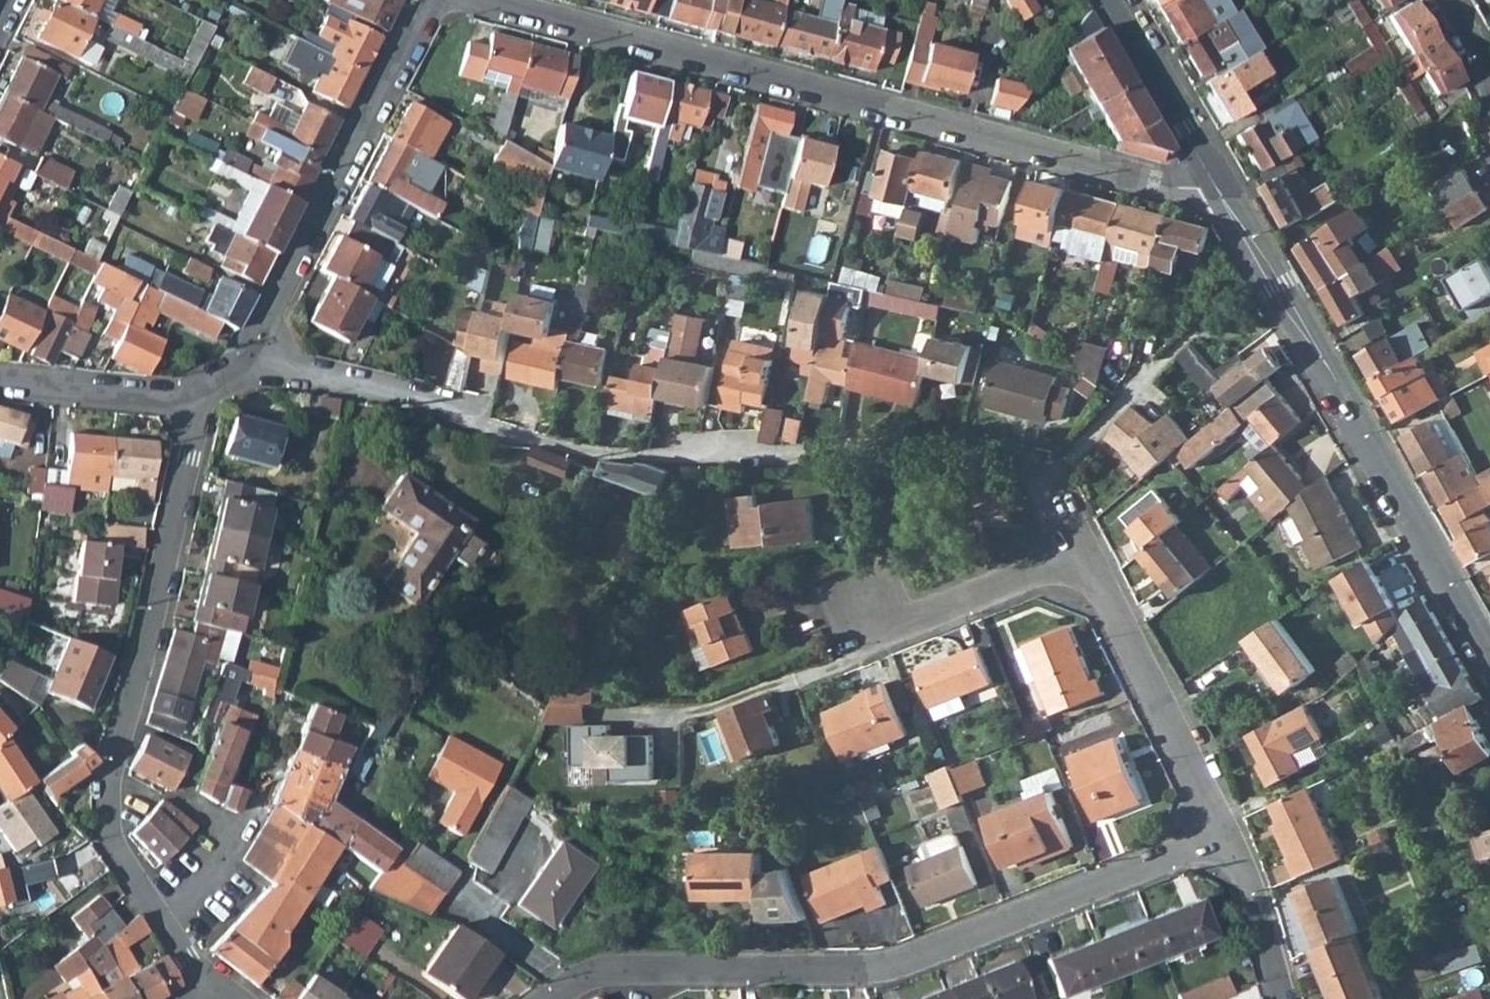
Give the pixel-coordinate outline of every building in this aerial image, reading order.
[(35,39),(91,67),(100,48),(81,39),(90,18),(54,0),(35,39)] [(90,18),(104,25),(133,40),(139,28),(113,14),(119,0),(54,0),(90,18)] [(342,13),(383,33),(399,0),(330,0),(328,6),(330,7),(342,13)] [(605,3),(659,17),(664,0),(606,0),(605,3)] [(659,17),(703,29),(715,33),(725,0),(664,0),(659,17)] [(773,9),(741,0),(725,0),(715,33),(773,48),(773,47),(782,12),(786,0),(776,0),(773,9)] [(773,47),(826,60),(842,0),(830,0),(827,12),(824,22),(782,12),(773,47)] [(786,0),(782,12),(824,22),(827,12),(786,0)] [(826,60),(871,73),(875,62),(894,68),(902,37),(880,31),(849,23),(853,11),(853,8),(851,8),(853,0),(842,0),(826,60)] [(982,18),(987,0),(971,0),(967,15),(982,18)] [(1018,21),(1036,10),(1030,0),(1005,0),(1018,21)] [(1181,1),(1163,11),(1183,44),(1225,19),(1232,14),(1233,14),(1224,0),(1180,0),(1181,1)] [(1368,24),(1353,0),(1340,0),(1359,30),(1368,24)] [(1397,0),(1374,0),(1380,10),(1397,0)] [(1388,18),(1435,95),(1457,81),(1410,4),(1388,18)] [(330,7),(316,36),(334,45),(344,21),(340,18),(342,13),(330,7)] [(880,31),(883,19),(853,11),(849,23),(880,31)] [(1225,19),(1229,26),(1237,22),(1232,14),(1225,19)] [(921,15),(903,81),(918,85),(919,82),(962,94),(972,57),(931,45),(938,19),(921,15)] [(1074,44),(1101,28),(1094,16),(1082,22),(1070,38),(1074,44)] [(1225,19),(1183,44),(1202,75),(1221,65),(1225,71),(1244,59),(1236,42),(1234,42),(1231,36),(1234,34),(1230,27),(1229,26),(1225,19)] [(310,48),(362,73),(380,37),(345,20),(344,21),(334,45),(316,36),(315,35),(310,48)] [(202,24),(181,63),(191,68),(203,46),(212,28),(202,24)] [(1377,59),(1413,119),(1422,133),(1430,126),(1368,24),(1359,30),(1368,46),(1377,59)] [(104,38),(186,79),(191,68),(181,63),(133,40),(104,25),(102,30),(106,32),(104,38)] [(1089,95),(1094,105),(1132,83),(1101,28),(1074,44),(1063,50),(1073,68),(1059,76),(1069,96),(1080,89),(1085,97),(1089,95)] [(479,83),(482,70),(509,77),(505,91),(515,94),(528,45),(491,35),(488,49),(466,43),(457,77),(479,83)] [(355,89),(362,73),(310,48),(288,37),(283,48),(305,60),(304,75),(317,82),(319,77),(332,84),(334,79),(355,89)] [(575,58),(528,45),(515,94),(514,97),(561,111),(575,58)] [(1377,59),(1368,46),(1363,49),(1344,61),(1343,62),(1351,75),(1377,59)] [(46,57),(26,47),(21,59),(40,69),(46,58),(46,57)] [(1250,85),(1269,73),(1256,52),(1244,59),(1225,71),(1207,82),(1230,121),(1249,109),(1237,89),(1250,83),(1250,85)] [(40,69),(21,59),(2,96),(52,120),(114,151),(120,141),(43,102),(55,77),(61,80),(67,69),(46,58),(40,69)] [(241,85),(265,97),(268,92),(289,102),(297,93),(272,81),(249,69),(241,85)] [(509,77),(482,70),(479,83),(505,91),(509,77)] [(666,83),(630,73),(618,115),(643,122),(629,175),(640,179),(666,83)] [(355,89),(334,79),(332,84),(319,77),(317,82),(312,92),(345,109),(355,89)] [(990,103),(1014,110),(1030,89),(998,79),(990,103)] [(704,93),(666,83),(640,179),(651,182),(663,142),(675,145),(681,125),(695,129),(704,93)] [(1099,112),(1116,142),(1130,146),(1127,155),(1128,156),(1167,167),(1176,161),(1132,83),(1094,105),(1047,131),(1067,137),(1067,139),(1085,144),(1091,140),(1086,129),(1093,125),(1091,122),(1099,112)] [(181,90),(171,110),(190,119),(200,99),(181,90)] [(505,91),(492,137),(502,143),(508,120),(512,103),(514,97),(515,94),(505,91)] [(1263,111),(1268,118),(1295,101),(1290,94),(1263,111)] [(719,118),(725,99),(710,95),(703,121),(708,123),(711,116),(719,118)] [(0,100),(0,141),(33,157),(52,120),(2,96),(0,100)] [(1239,135),(1261,171),(1289,153),(1317,138),(1295,101),(1239,135)] [(508,120),(517,122),(521,105),(512,103),(508,120)] [(256,127),(284,140),(322,159),(338,121),(305,104),(302,110),(290,133),(282,128),(273,123),(271,118),(256,111),(250,124),(256,127)] [(408,104),(389,139),(412,151),(422,156),(428,160),(447,124),(408,104)] [(293,105),(282,128),(290,133),(302,110),(293,105)] [(787,116),(754,106),(732,187),(732,188),(753,194),(754,189),(781,196),(794,147),(780,142),(787,116)] [(606,139),(557,126),(551,151),(547,167),(595,181),(606,139)] [(322,159),(284,140),(256,127),(251,138),(277,151),(277,149),(316,169),(317,170),(318,169),(322,159)] [(813,138),(798,133),(794,147),(781,196),(778,205),(795,210),(802,184),(820,188),(833,140),(814,135),(813,138)] [(412,151),(389,139),(365,184),(386,195),(405,205),(433,220),(441,205),(405,185),(407,181),(398,176),(412,151)] [(1127,155),(1130,146),(1116,142),(1113,151),(1127,155)] [(547,167),(534,160),(502,143),(492,160),(533,182),(519,209),(535,217),(537,208),(547,167)] [(537,147),(534,160),(547,167),(551,151),(537,147)] [(316,169),(277,149),(277,151),(271,163),(263,160),(259,168),(228,152),(222,164),(246,176),(299,203),(316,169)] [(408,182),(415,169),(422,156),(412,151),(398,176),(407,181),(408,182)] [(923,152),(921,161),(909,203),(900,236),(917,241),(924,214),(917,212),(919,205),(921,198),(917,197),(918,192),(950,201),(959,162),(923,152)] [(880,195),(909,203),(921,161),(886,153),(880,175),(870,172),(870,173),(860,212),(875,216),(880,195)] [(1259,172),(1277,202),(1290,225),(1305,216),(1306,219),(1346,196),(1335,178),(1311,191),(1289,153),(1261,171),(1259,172)] [(464,179),(428,160),(422,156),(415,169),(458,192),(464,179)] [(5,218),(12,203),(5,199),(13,185),(24,190),(31,175),(20,170),(0,159),(0,216),(5,218)] [(64,191),(71,175),(39,160),(31,175),(64,191)] [(241,187),(246,176),(222,164),(220,163),(214,174),(241,187)] [(1013,184),(987,176),(989,170),(970,165),(958,212),(951,237),(951,238),(977,245),(982,227),(983,220),(992,223),(1002,225),(1013,184)] [(1474,193),(1459,169),(1435,183),(1450,208),(1474,193)] [(690,170),(685,185),(720,193),(722,184),(712,181),(713,176),(690,170)] [(281,239),(299,203),(246,176),(241,187),(249,191),(259,196),(248,222),(238,216),(237,216),(232,224),(207,211),(201,221),(210,226),(272,256),(281,239)] [(1033,183),(1023,224),(1057,233),(1067,192),(1033,183)] [(685,185),(668,246),(691,252),(713,256),(720,230),(708,227),(710,220),(712,221),(720,193),(685,185)] [(384,197),(365,187),(346,220),(351,223),(392,245),(393,246),(401,232),(393,228),(405,205),(386,195),(384,197)] [(117,217),(128,195),(114,188),(103,211),(117,217)] [(238,216),(248,222),(259,196),(249,191),(238,216)] [(950,201),(918,192),(917,197),(921,198),(919,205),(944,212),(946,209),(950,201)] [(1073,245),(1076,233),(1105,241),(1104,245),(1098,244),(1091,270),(1103,274),(1120,206),(1077,194),(1067,192),(1057,233),(1055,239),(1073,245)] [(1446,210),(1457,226),(1485,208),(1475,192),(1474,193),(1450,208),(1446,210)] [(1158,256),(1167,219),(1126,208),(1120,206),(1103,274),(1098,292),(1111,295),(1113,285),(1115,286),(1120,266),(1116,265),(1117,260),(1121,246),(1158,256)] [(938,233),(951,237),(958,212),(946,209),(944,212),(938,233)] [(1360,266),(1349,248),(1356,244),(1352,238),(1369,228),(1356,209),(1300,246),(1326,288),(1360,266)] [(5,218),(0,216),(0,231),(30,246),(36,233),(5,218)] [(624,237),(627,226),(586,216),(583,227),(593,230),(624,237)] [(528,251),(544,257),(552,220),(535,217),(534,219),(528,251)] [(1167,219),(1158,256),(1155,269),(1174,274),(1176,267),(1181,249),(1201,254),(1204,255),(1210,231),(1180,223),(1167,219)] [(982,227),(991,229),(992,223),(983,220),(982,227)] [(365,288),(360,285),(373,259),(382,263),(392,245),(351,223),(343,239),(337,237),(319,271),(331,278),(361,294),(365,288)] [(653,243),(656,231),(628,224),(627,226),(624,237),(641,240),(653,243)] [(255,286),(272,256),(210,226),(202,242),(212,247),(209,252),(222,259),(218,267),(255,286)] [(30,247),(66,264),(73,251),(36,233),(30,246),(30,247)] [(720,241),(716,257),(731,261),(734,243),(720,241)] [(1405,267),(1392,245),(1370,260),(1382,280),(1405,267)] [(1158,256),(1121,246),(1117,260),(1155,270),(1155,269),(1158,256)] [(1176,267),(1197,272),(1201,254),(1181,249),(1176,267)] [(94,262),(73,251),(66,264),(92,277),(98,264),(95,262),(94,262)] [(716,257),(713,256),(691,252),(688,264),(735,275),(738,262),(737,262),(731,261),(716,257)] [(862,271),(865,259),(848,254),(845,266),(862,271)] [(1449,277),(1467,309),(1489,296),(1489,262),(1486,256),(1449,277)] [(143,286),(150,270),(125,258),(117,273),(143,286)] [(179,273),(201,284),(208,269),(186,259),(179,273)] [(365,288),(369,290),(382,263),(373,259),(360,285),(365,288)] [(1370,260),(1360,266),(1326,288),(1347,324),(1366,312),(1357,295),(1382,280),(1370,260)] [(762,267),(738,262),(735,275),(787,286),(790,274),(780,271),(762,267)] [(99,290),(119,299),(113,310),(102,334),(116,341),(143,286),(117,273),(98,264),(92,277),(88,285),(99,290)] [(845,266),(839,287),(850,289),(867,292),(884,295),(886,286),(880,284),(882,277),(862,271),(845,266)] [(471,287),(485,295),(490,271),(481,267),(471,287)] [(150,270),(143,286),(189,309),(198,291),(151,269),(150,270)] [(562,377),(603,386),(610,349),(600,347),(581,343),(583,331),(586,313),(588,313),(595,279),(583,277),(571,335),(562,377)] [(331,278),(308,322),(346,343),(359,317),(370,324),(381,305),(374,301),(361,294),(331,278)] [(198,291),(189,309),(217,322),(233,330),(245,309),(251,298),(250,297),(217,280),(209,297),(198,291)] [(888,282),(886,286),(884,295),(894,297),(898,284),(888,282)] [(145,376),(160,343),(136,331),(140,321),(147,325),(154,310),(210,338),(217,322),(189,309),(143,286),(116,341),(107,358),(142,376),(145,376)] [(848,297),(865,300),(867,292),(850,289),(848,297)] [(113,310),(119,299),(99,290),(94,301),(113,310)] [(937,290),(932,305),(945,308),(949,293),(937,290)] [(393,299),(379,291),(374,301),(381,305),(387,308),(393,299)] [(7,292),(0,307),(0,342),(23,353),(35,328),(10,316),(15,306),(16,304),(12,301),(14,296),(7,292)] [(932,305),(894,297),(884,295),(867,292),(865,300),(865,305),(941,322),(945,308),(932,305)] [(809,293),(797,346),(798,346),(809,348),(806,363),(804,374),(815,376),(831,298),(809,293)] [(949,293),(945,308),(977,315),(981,301),(949,293)] [(511,329),(518,331),(525,297),(518,296),(516,309),(511,329)] [(1467,309),(1476,323),(1489,315),(1489,296),(1467,309)] [(511,379),(560,389),(562,377),(571,335),(552,331),(558,305),(525,297),(518,331),(539,335),(536,348),(519,344),(511,379)] [(49,315),(62,322),(68,308),(50,298),(43,313),(49,315)] [(847,341),(846,340),(853,303),(831,298),(815,376),(810,400),(822,403),(828,405),(832,381),(851,384),(856,356),(845,353),(847,341)] [(477,333),(472,353),(486,356),(482,372),(501,377),(511,329),(516,309),(498,305),(495,317),(481,313),(477,333)] [(35,328),(40,319),(15,306),(10,316),(35,328)] [(62,322),(49,315),(29,356),(49,366),(63,334),(64,334),(73,316),(75,311),(68,308),(62,322)] [(661,396),(660,401),(677,404),(678,399),(692,402),(707,405),(716,366),(696,361),(706,316),(679,311),(674,332),(661,396)] [(73,316),(64,334),(56,352),(75,362),(86,338),(83,336),(88,324),(73,316)] [(1378,376),(1414,356),(1432,346),(1419,325),(1390,340),(1389,338),(1364,352),(1378,376)] [(607,405),(639,412),(655,415),(658,396),(661,396),(674,332),(653,328),(650,341),(655,342),(652,359),(646,358),(645,365),(643,365),(641,376),(614,370),(607,405)] [(461,348),(472,353),(477,333),(458,329),(455,344),(461,348)] [(602,335),(583,331),(581,343),(600,347),(602,335)] [(1218,368),(1196,385),(1208,399),(1207,401),(1222,418),(1244,400),(1228,380),(1246,365),(1248,367),(1273,346),(1266,335),(1220,370),(1218,368)] [(967,387),(975,349),(937,340),(932,361),(928,377),(967,387)] [(773,361),(775,349),(736,341),(733,352),(773,361)] [(850,390),(920,408),(928,377),(932,361),(858,341),(856,356),(851,384),(850,390)] [(1085,345),(1079,367),(1102,383),(1110,351),(1085,345)] [(1476,352),(1488,375),(1489,374),(1489,345),(1476,352)] [(798,346),(795,360),(806,363),(809,348),(798,346)] [(1246,365),(1228,380),(1244,400),(1269,379),(1285,367),(1273,347),(1273,346),(1248,367),(1246,365)] [(461,348),(448,388),(464,392),(472,353),(461,348)] [(975,349),(967,387),(976,389),(985,351),(975,349)] [(747,402),(764,405),(773,361),(733,352),(722,408),(745,413),(747,402)] [(1418,375),(1423,372),(1414,356),(1378,376),(1403,420),(1434,404),(1418,375)] [(1058,377),(998,363),(986,409),(1046,424),(1048,417),(1062,421),(1070,391),(1055,388),(1058,377)] [(1251,421),(1269,443),(1256,446),(1224,471),(1232,481),(1276,446),(1304,423),(1269,379),(1244,400),(1222,418),(1194,440),(1178,453),(1191,470),(1242,428),(1251,421)] [(1446,419),(1462,411),(1453,394),(1444,398),(1441,400),(1437,402),(1446,419)] [(316,417),(334,420),(338,399),(335,399),(318,397),(316,417)] [(692,402),(678,399),(677,404),(691,407),(692,402)] [(804,425),(817,428),(822,403),(810,400),(805,423),(804,425)] [(1132,404),(1108,437),(1126,449),(1149,477),(1178,453),(1194,440),(1172,413),(1159,423),(1132,404)] [(780,431),(784,410),(769,407),(765,428),(780,431)] [(12,445),(26,449),(33,426),(28,424),(29,419),(25,417),(25,416),(0,409),(0,441),(12,445)] [(268,468),(278,430),(234,417),(223,455),(268,468)] [(788,420),(783,444),(800,444),(804,425),(805,423),(788,420)] [(1256,446),(1269,443),(1251,421),(1242,428),(1256,446)] [(1405,434),(1427,473),(1454,458),(1436,427),(1433,429),(1428,422),(1405,434)] [(776,444),(777,444),(780,431),(765,428),(762,443),(773,444),(776,444)] [(69,435),(65,473),(106,477),(111,439),(69,435)] [(111,439),(106,477),(132,480),(130,505),(146,507),(154,443),(111,439)] [(0,441),(0,456),(8,458),(12,445),(0,441)] [(1303,479),(1276,446),(1232,481),(1221,490),(1230,501),(1248,487),(1273,519),(1290,506),(1309,490),(1301,480),(1303,479)] [(580,481),(586,465),(539,447),(532,463),(580,481)] [(1427,473),(1445,505),(1484,485),(1465,452),(1454,458),(1427,473)] [(673,472),(654,465),(646,462),(643,462),(641,465),(607,461),(603,471),(602,474),(664,496),(672,475),(673,472)] [(25,467),(22,492),(40,493),(41,484),(42,469),(25,467)] [(42,469),(41,484),(71,487),(70,491),(104,495),(106,477),(65,473),(42,469)] [(660,504),(681,514),(694,483),(672,475),(664,496),(660,504)] [(1363,548),(1325,477),(1309,490),(1290,506),(1309,541),(1305,544),(1316,565),(1325,568),(1363,548)] [(418,606),(450,558),(466,568),(480,542),(466,533),(472,523),(404,478),(383,510),(419,535),(387,585),(418,606)] [(272,495),(223,482),(213,531),(262,542),(272,495)] [(1461,535),(1489,520),(1489,518),(1484,508),(1489,505),(1489,482),(1484,485),(1445,505),(1461,535)] [(40,493),(38,510),(68,514),(70,491),(71,487),(41,484),(40,493)] [(1175,527),(1183,521),(1157,489),(1123,517),(1139,536),(1135,539),(1141,554),(1164,536),(1175,527)] [(773,541),(773,547),(812,544),(809,502),(770,505),(770,507),(757,508),(755,496),(731,499),(734,543),(773,541)] [(1461,535),(1475,560),(1489,552),(1489,520),(1461,535)] [(141,549),(143,529),(101,525),(99,545),(119,547),(141,549)] [(1200,581),(1211,571),(1175,527),(1164,536),(1200,581)] [(262,542),(213,531),(203,578),(251,588),(262,542)] [(1200,581),(1164,536),(1141,554),(1178,599),(1200,581)] [(99,545),(80,543),(73,602),(92,605),(99,545)] [(99,545),(92,605),(108,607),(113,566),(117,566),(119,547),(99,545)] [(1365,626),(1396,608),(1372,565),(1369,560),(1359,566),(1338,578),(1365,626)] [(251,588),(203,578),(193,623),(224,630),(238,633),(241,634),(251,588)] [(25,621),(28,601),(0,591),(0,678),(25,621)] [(182,595),(178,615),(193,618),(197,599),(182,595)] [(694,629),(699,628),(705,647),(690,653),(699,674),(751,654),(728,595),(687,611),(694,629)] [(1394,631),(1428,692),(1465,671),(1424,599),(1404,618),(1405,620),(1394,631)] [(1318,668),(1280,617),(1252,636),(1292,688),(1318,668)] [(29,702),(58,635),(25,621),(0,678),(0,683),(29,702)] [(190,637),(173,632),(158,682),(150,714),(183,724),(200,661),(213,665),(215,659),(229,663),(238,633),(224,630),(193,623),(190,637)] [(1069,628),(1015,650),(1028,685),(1035,682),(1050,717),(1101,697),(1094,679),(1090,681),(1069,628)] [(68,639),(45,693),(86,710),(108,656),(87,647),(68,639)] [(915,672),(930,707),(933,706),(938,718),(966,707),(961,695),(990,683),(976,648),(915,672)] [(1346,679),(1360,665),(1350,654),(1335,669),(1346,679)] [(1360,665),(1379,701),(1388,696),(1376,669),(1375,666),(1368,657),(1360,665)] [(219,667),(201,720),(205,722),(212,701),(229,707),(232,699),(229,699),(237,680),(261,689),(260,693),(273,697),(273,695),(274,680),(229,663),(219,667)] [(1470,708),(1482,701),(1465,671),(1428,692),(1445,721),(1470,708)] [(901,678),(887,683),(898,710),(911,705),(901,678)] [(300,703),(306,688),(274,679),(274,680),(273,695),(297,701),(300,703)] [(825,714),(844,760),(908,733),(898,710),(887,683),(871,690),(872,694),(825,714)] [(595,685),(562,685),(552,703),(586,703),(595,703),(595,685)] [(768,695),(722,714),(741,760),(779,745),(772,727),(780,723),(768,695)] [(0,697),(0,719),(11,732),(21,723),(0,697)] [(229,707),(212,701),(205,722),(219,728),(242,737),(249,715),(229,707)] [(586,703),(552,703),(549,709),(541,723),(586,723),(586,703)] [(1326,739),(1309,706),(1251,736),(1265,765),(1261,767),(1272,788),(1304,771),(1296,755),(1326,739)] [(314,707),(295,751),(339,770),(348,748),(331,740),(337,729),(343,716),(314,707)] [(1466,772),(1489,759),(1489,744),(1470,708),(1445,721),(1439,723),(1466,772)] [(183,724),(150,714),(146,726),(178,739),(183,724)] [(1044,718),(1024,726),(1030,741),(1050,733),(1044,718)] [(4,737),(11,732),(0,719),(0,741),(4,737)] [(349,775),(360,754),(373,727),(360,721),(353,736),(337,729),(331,740),(348,748),(339,770),(349,775)] [(573,763),(613,764),(613,776),(656,777),(658,728),(575,724),(573,763)] [(231,793),(224,791),(232,765),(242,737),(219,728),(201,779),(200,793),(223,815),(231,793)] [(1434,741),(1428,729),(1400,743),(1402,747),(1406,756),(1434,741)] [(131,770),(139,774),(170,792),(188,758),(146,736),(130,769),(131,770)] [(5,802),(34,782),(4,737),(0,741),(0,794),(5,802)] [(1116,737),(1068,757),(1094,822),(1110,815),(1108,809),(1140,796),(1116,737)] [(447,742),(445,744),(426,782),(455,798),(439,829),(463,841),(500,770),(447,742)] [(38,780),(50,798),(85,774),(83,772),(92,766),(80,751),(72,757),(71,757),(38,780)] [(295,751),(288,766),(271,803),(276,805),(320,824),(330,801),(336,785),(342,789),(349,775),(339,770),(295,751)] [(349,775),(363,780),(373,761),(372,760),(360,754),(349,775)] [(961,798),(986,787),(976,762),(951,772),(961,798)] [(224,791),(231,793),(241,767),(232,765),(224,791)] [(930,775),(943,810),(963,802),(961,798),(951,772),(949,767),(937,772),(930,775)] [(131,770),(128,776),(136,780),(139,774),(131,770)] [(1058,771),(1052,773),(1060,792),(1066,790),(1058,771)] [(1031,803),(987,820),(1007,871),(1021,864),(1023,868),(1072,848),(1052,795),(1060,792),(1052,773),(1023,785),(1031,803)] [(467,861),(491,874),(530,801),(507,785),(467,861)] [(1311,789),(1271,807),(1281,833),(1277,834),(1289,862),(1286,863),(1294,879),(1343,859),(1311,789)] [(237,820),(245,798),(231,793),(223,815),(237,820)] [(1108,809),(1110,815),(1142,802),(1140,796),(1108,809)] [(875,797),(861,802),(869,823),(884,818),(875,797)] [(175,811),(160,801),(132,834),(147,850),(148,849),(160,865),(162,863),(195,828),(179,814),(175,811)] [(317,882),(341,844),(380,872),(394,853),(395,852),(397,850),(330,801),(320,824),(276,805),(242,861),(274,885),(279,879),(308,896),(317,882)] [(1374,846),(1392,839),(1388,828),(1369,835),(1374,846)] [(1489,862),(1489,853),(1484,835),(1474,838),(1482,864),(1489,862)] [(975,887),(956,838),(951,836),(923,848),(921,853),(925,863),(907,870),(921,908),(975,887)] [(460,874),(407,837),(397,850),(395,852),(418,868),(427,856),(459,877),(460,874)] [(595,866),(561,843),(519,905),(550,925),(570,897),(572,898),(595,866)] [(846,916),(844,912),(865,903),(867,908),(869,913),(885,907),(877,887),(892,881),(879,848),(803,878),(821,926),(846,916)] [(418,868),(395,852),(394,853),(428,880),(430,877),(450,892),(459,877),(427,856),(418,868)] [(394,853),(380,872),(367,890),(370,891),(374,892),(389,898),(412,908),(428,880),(394,853)] [(700,898),(764,898),(763,853),(700,853),(700,898)] [(23,898),(16,867),(1,870),(0,865),(0,903),(23,898)] [(430,877),(428,880),(448,895),(450,892),(430,877)] [(1337,878),(1298,894),(1320,949),(1357,934),(1360,933),(1337,878)] [(268,893),(266,891),(209,952),(255,985),(284,947),(284,934),(292,922),(308,896),(279,879),(274,885),(268,893)] [(412,908),(436,918),(448,895),(428,880),(412,908)] [(335,894),(317,882),(308,896),(325,907),(328,902),(332,898),(335,894)] [(107,908),(98,898),(69,921),(77,932),(85,926),(107,908)] [(1214,939),(1199,901),(1148,921),(1163,959),(1177,953),(1181,964),(1199,956),(1194,946),(1214,939)] [(844,912),(846,916),(867,908),(865,903),(844,912)] [(122,928),(107,908),(85,926),(101,946),(122,928)] [(354,915),(332,946),(362,961),(380,932),(354,915)] [(163,957),(134,974),(127,963),(129,962),(122,950),(131,942),(135,947),(142,940),(139,936),(145,931),(135,917),(122,928),(101,946),(114,969),(122,982),(132,998),(159,998),(180,987),(163,957)] [(1097,942),(1111,980),(1163,959),(1148,921),(1097,942)] [(459,998),(466,998),(497,953),(458,925),(456,924),(422,973),(459,998)] [(52,966),(64,983),(73,976),(79,986),(71,991),(61,997),(59,993),(50,998),(102,998),(100,995),(92,982),(81,962),(101,946),(85,926),(77,932),(84,942),(52,966)] [(1357,934),(1320,949),(1316,951),(1335,998),(1383,998),(1357,934)] [(1046,963),(1060,998),(1063,998),(1111,980),(1097,942),(1046,963)] [(1484,962),(1479,945),(1438,960),(1443,976),(1484,962)] [(101,946),(81,962),(92,982),(114,969),(101,946)] [(985,998),(1030,998),(1015,962),(976,978),(985,998)] [(114,969),(92,982),(100,995),(122,982),(114,969)] [(79,986),(73,976),(64,983),(71,991),(79,986)] [(943,991),(947,998),(985,998),(976,978),(943,991)] [(1226,978),(1177,997),(1178,998),(1224,998),(1233,995),(1226,978)] [(341,997),(310,979),(302,992),(297,998),(339,998),(341,997)] [(122,982),(100,995),(102,998),(132,998),(122,982)] [(302,992),(288,982),(277,998),(297,998),(302,992)] [(1481,988),(1468,992),(1470,998),(1484,998),(1481,988)]
